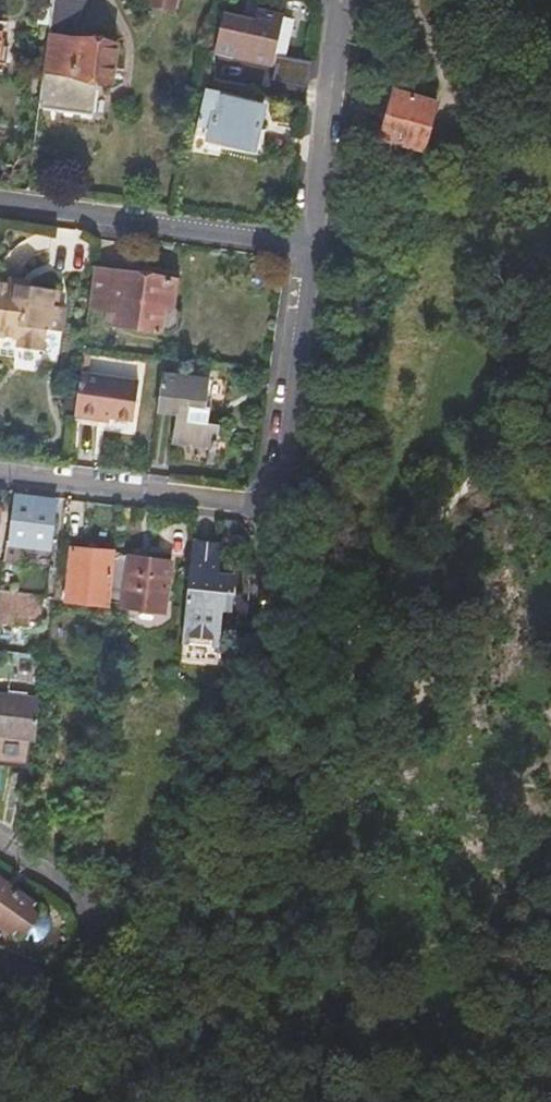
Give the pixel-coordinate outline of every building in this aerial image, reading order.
[(38,24),(49,26),(52,0),(41,0),(38,24)] [(49,26),(48,35),(64,37),(81,0),(52,0),(49,26)] [(253,22),(221,15),(213,52),(274,67),(271,81),(302,88),(308,39),(279,32),(282,17),(256,11),(253,22)] [(116,45),(64,37),(48,35),(39,100),(38,108),(92,116),(93,108),(96,81),(110,83),(116,45)] [(206,139),(254,150),(263,109),(215,98),(217,93),(204,90),(190,151),(203,154),(206,139)] [(380,139),(424,151),(438,106),(395,93),(380,139)] [(92,268),(87,307),(116,310),(114,324),(170,331),(177,327),(178,310),(173,306),(176,279),(92,268)] [(16,338),(14,347),(42,350),(44,329),(59,331),(62,306),(54,305),(56,289),(28,285),(29,278),(6,275),(5,282),(0,282),(0,336),(16,338)] [(136,380),(78,373),(72,416),(100,420),(101,416),(131,419),(136,380)] [(207,380),(160,374),(155,416),(174,418),(170,448),(215,454),(218,428),(205,426),(207,409),(203,409),(207,380)] [(8,541),(3,541),(1,559),(13,561),(15,542),(46,546),(52,502),(12,498),(8,541)] [(239,521),(224,519),(223,532),(237,533),(239,521)] [(222,543),(192,541),(180,656),(216,659),(221,606),(224,606),(228,572),(220,571),(222,543)] [(112,552),(70,549),(66,601),(108,604),(112,552)] [(114,556),(112,579),(126,581),(123,606),(164,612),(170,562),(114,556)] [(28,626),(29,617),(39,618),(42,595),(0,590),(0,623),(28,626)] [(0,694),(0,736),(32,739),(34,739),(39,699),(0,694)] [(0,876),(0,925),(22,941),(45,908),(0,876)]
